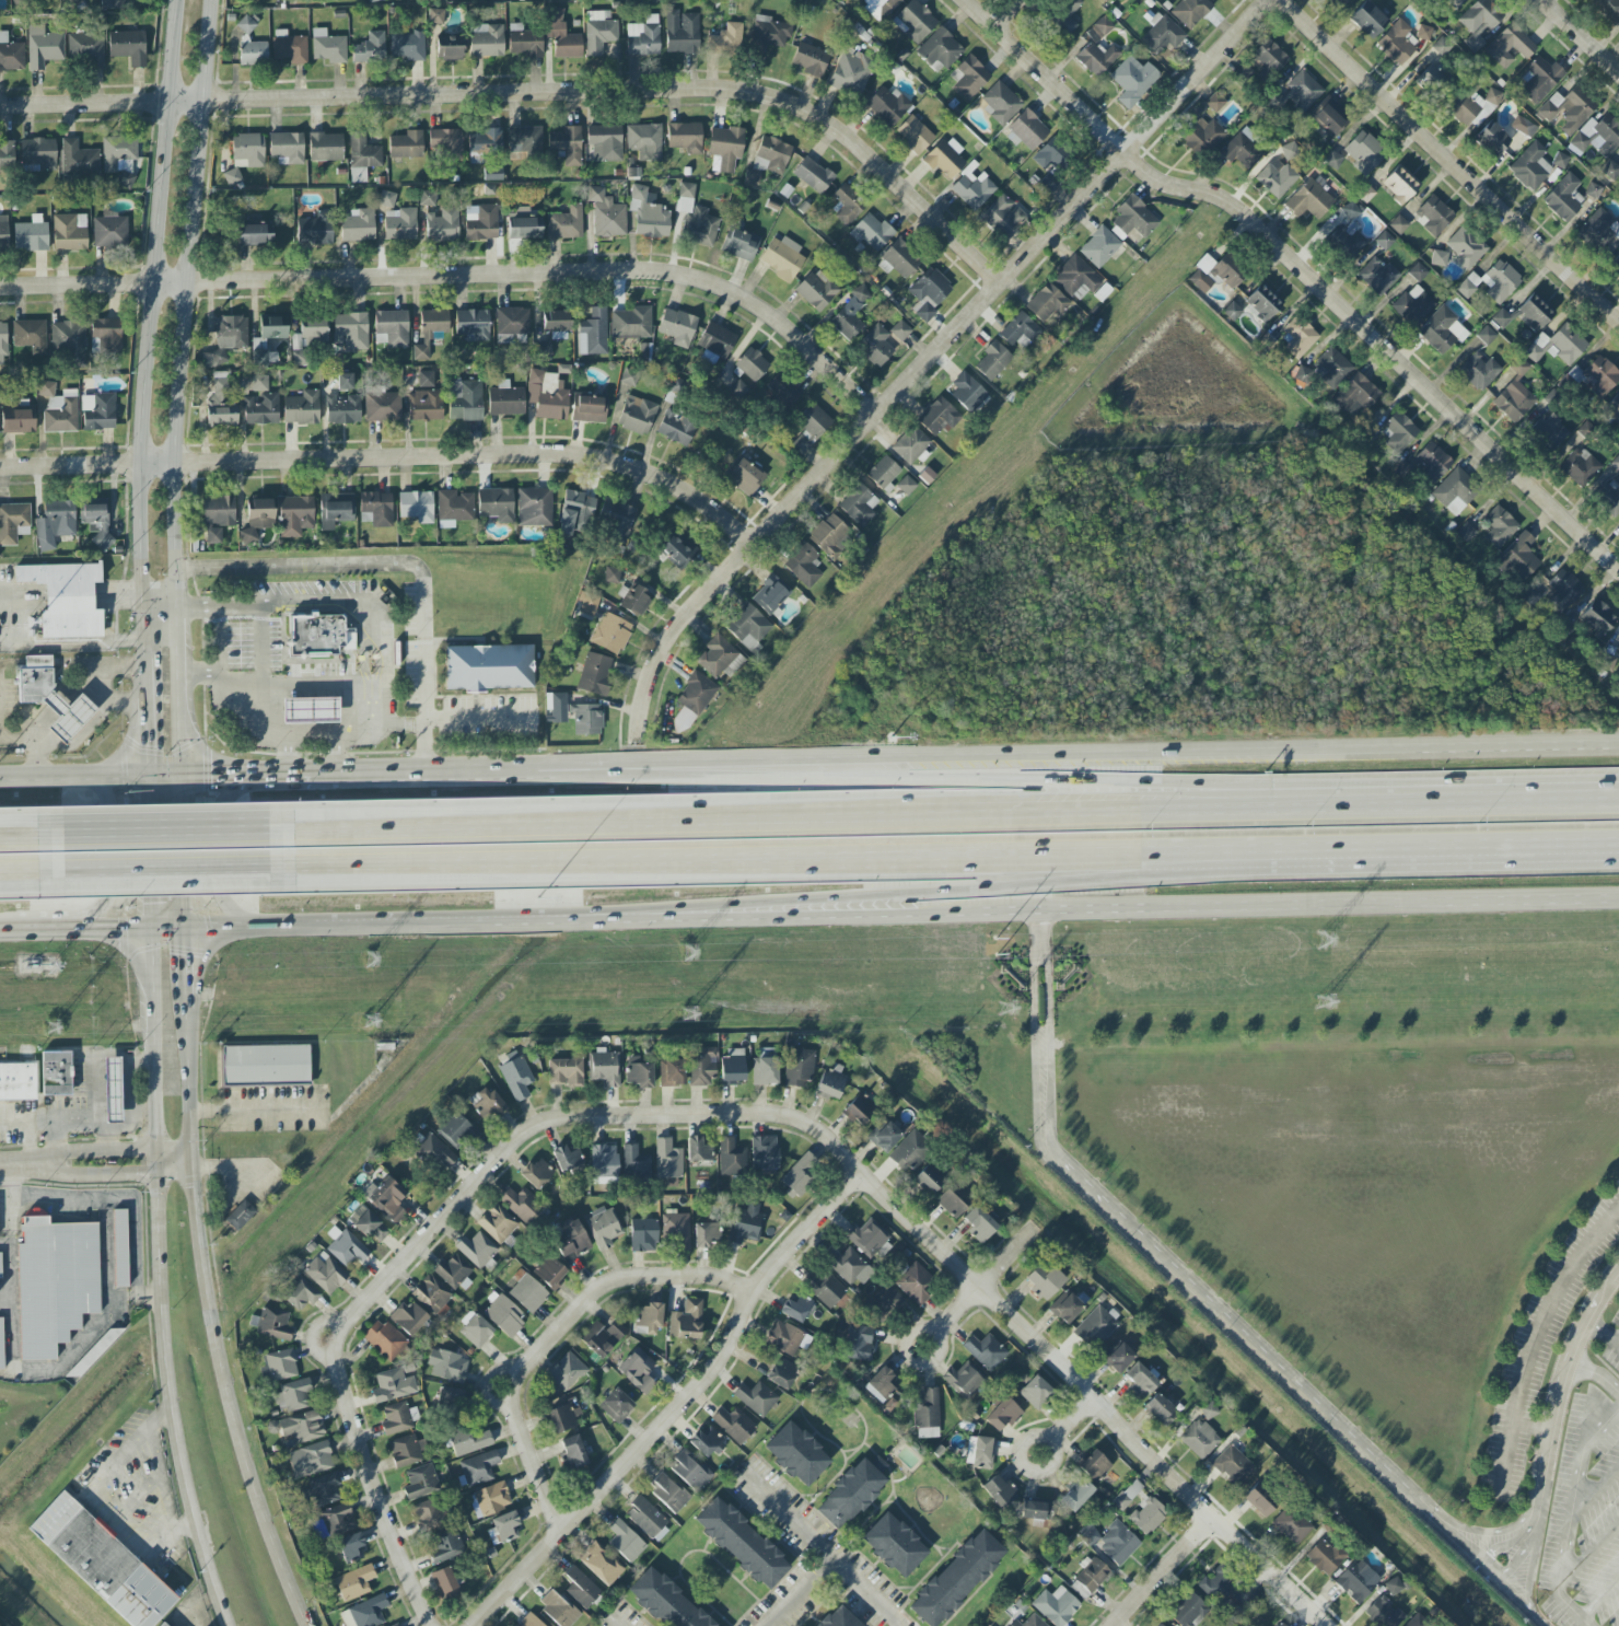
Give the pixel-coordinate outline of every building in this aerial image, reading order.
[(100,10),(123,9),(123,0),(100,0),(100,10)] [(901,0),(873,0),(864,10),(880,23),(901,0)] [(939,22),(915,0),(911,0),(890,22),(916,46),(939,22)] [(1078,25),(1069,17),(1084,1),(1083,0),(1060,0),(1049,11),(1058,19),(1054,23),(1068,36),(1078,25)] [(1189,31),(1213,6),(1207,0),(1181,0),(1170,12),(1189,31)] [(1340,10),(1349,0),(1330,0),(1340,10)] [(1381,31),(1378,28),(1386,19),(1365,0),(1348,19),(1372,41),(1381,31)] [(1455,10),(1466,0),(1445,0),(1455,10)] [(1472,34),(1463,43),(1474,53),(1486,40),(1484,38),(1505,15),(1489,0),(1476,0),(1458,20),(1472,34)] [(1593,4),(1618,24),(1618,23),(1618,0),(1596,0),(1593,4)] [(554,58),(582,58),(582,35),(564,34),(564,8),(546,7),(545,38),(554,38),(554,58)] [(428,24),(444,24),(444,9),(429,9),(428,24)] [(666,53),(699,53),(698,14),(680,14),(680,10),(666,10),(666,53)] [(586,57),(603,57),(602,42),(618,42),(617,21),(609,21),(609,11),(585,11),(586,57)] [(1172,50),(1186,35),(1162,12),(1151,24),(1153,26),(1140,40),(1157,56),(1167,45),(1172,50)] [(257,25),(246,15),(236,26),(247,36),(257,25)] [(660,56),(659,15),(645,15),(645,24),(626,24),(627,57),(660,56)] [(1114,27),(1104,15),(1091,28),(1101,39),(1114,27)] [(1403,64),(1417,43),(1406,36),(1411,28),(1396,18),(1377,46),(1403,64)] [(754,20),(750,53),(764,55),(766,46),(784,48),(785,38),(791,39),(792,25),(754,20)] [(707,30),(707,49),(742,51),(744,23),(726,22),(726,30),(707,30)] [(1505,70),(1518,56),(1524,62),(1537,47),(1509,23),(1484,52),(1505,70)] [(522,24),(509,24),(509,56),(543,56),(542,31),(522,31),(522,24)] [(1433,29),(1420,24),(1414,37),(1428,42),(1433,29)] [(469,25),(470,57),(503,57),(503,25),(469,25)] [(931,69),(938,63),(944,70),(964,51),(942,26),(915,51),(931,69)] [(312,29),(312,60),(327,59),(327,64),(346,64),(346,37),(326,37),(326,29),(312,29)] [(287,37),(286,30),(272,30),(273,60),(289,59),(290,64),(307,64),(307,37),(287,37)] [(7,43),(7,31),(0,32),(0,71),(25,71),(24,43),(7,43)] [(384,31),(367,32),(368,44),(352,44),(353,64),(385,63),(384,31)] [(109,57),(130,57),(130,68),(145,68),(145,32),(108,32),(109,57)] [(425,61),(424,33),(390,34),(391,58),(405,58),(405,62),(425,61)] [(44,61),(64,61),(64,34),(28,35),(29,71),(44,71),(44,61)] [(104,34),(67,35),(68,59),(90,58),(90,69),(105,69),(104,34)] [(464,60),(463,36),(436,37),(437,61),(464,60)] [(1444,57),(1452,45),(1440,37),(1431,49),(1444,57)] [(1251,58),(1273,75),(1287,57),(1266,40),(1251,58)] [(831,54),(800,41),(790,65),(821,78),(831,54)] [(1074,58),(1096,79),(1121,52),(1112,44),(1103,53),(1090,41),(1074,58)] [(267,42),(242,42),(242,65),(267,65),(267,42)] [(839,52),(828,86),(859,96),(867,72),(861,70),(866,56),(854,52),(853,57),(839,52)] [(963,76),(953,86),(968,101),(992,77),(969,54),(955,68),(963,76)] [(1142,67),(1129,55),(1109,77),(1124,91),(1116,100),(1128,111),(1161,76),(1147,62),(1142,67)] [(1554,62),(1549,67),(1539,56),(1521,75),(1528,81),(1520,90),(1536,105),(1566,74),(1554,62)] [(1436,97),(1450,77),(1430,62),(1416,82),(1436,97)] [(1304,112),(1324,90),(1301,69),(1281,91),(1304,112)] [(978,107),(1003,127),(1023,102),(998,82),(978,107)] [(1502,93),(1489,88),(1485,100),(1474,96),(1477,88),(1462,82),(1449,117),(1472,126),(1482,101),(1497,106),(1502,93)] [(1568,138),(1598,105),(1576,84),(1562,99),(1555,92),(1534,114),(1545,125),(1562,107),(1566,111),(1561,117),(1567,122),(1559,130),(1568,138)] [(900,94),(895,99),(883,86),(864,103),(887,129),(912,106),(900,94)] [(1227,101),(1216,91),(1204,104),(1216,114),(1227,101)] [(1333,138),(1349,120),(1326,100),(1311,117),(1333,138)] [(1050,131),(1026,109),(1003,134),(1015,146),(1019,141),(1031,152),(1050,131)] [(1569,141),(1581,153),(1592,143),(1605,157),(1618,144),(1618,126),(1607,113),(1595,123),(1592,119),(1569,141)] [(917,156),(935,137),(911,115),(893,134),(917,156)] [(1510,128),(1532,139),(1538,126),(1517,115),(1510,128)] [(1179,139),(1201,160),(1226,132),(1212,119),(1207,124),(1199,117),(1179,139)] [(1511,140),(1489,121),(1473,138),(1496,158),(1511,140)] [(667,149),(686,148),(686,155),(702,155),(701,123),(667,124),(667,149)] [(626,125),(627,151),(638,151),(638,162),(661,161),(661,125),(626,125)] [(582,167),(581,126),(561,127),(561,132),(548,132),(548,152),(557,152),(557,158),(564,158),(564,167),(582,167)] [(587,145),(593,145),(593,162),(622,162),(621,126),(587,126),(587,145)] [(541,127),(508,128),(508,155),(542,154),(541,127)] [(744,130),(710,127),(708,156),(713,156),(712,171),(734,174),(735,159),(742,160),(744,130)] [(1243,169),(1265,153),(1247,128),(1217,150),(1227,165),(1236,159),(1243,169)] [(429,130),(429,149),(438,149),(438,160),(463,160),(462,129),(429,130)] [(482,164),(482,154),(503,154),(502,129),(468,130),(469,164),(482,164)] [(1341,150),(1366,175),(1387,155),(1363,129),(1341,150)] [(367,183),(366,167),(382,167),(382,146),(366,146),(365,131),(350,131),(351,183),(367,183)] [(423,131),(405,131),(405,136),(389,136),(389,158),(423,158),(423,131)] [(303,165),(303,133),(269,134),(270,158),(277,158),(277,165),(303,165)] [(310,162),(343,161),(342,133),(309,134),(310,162)] [(233,167),(264,167),(264,135),(232,135),(233,167)] [(752,167),(782,176),(792,145),(762,136),(752,167)] [(935,168),(949,181),(966,163),(957,155),(961,151),(944,136),(921,160),(932,171),(935,168)] [(1049,175),(1070,152),(1053,136),(1032,160),(1049,175)] [(77,138),(62,139),(63,174),(100,173),(99,149),(78,150),(77,138)] [(56,171),(55,139),(21,140),(21,172),(56,171)] [(1540,158),(1546,151),(1534,140),(1507,170),(1532,193),(1553,169),(1540,158)] [(14,141),(0,142),(0,168),(15,168),(14,141)] [(1300,156),(1293,141),(1280,148),(1286,162),(1300,156)] [(1344,158),(1330,150),(1322,163),(1336,171),(1344,158)] [(1565,169),(1569,156),(1556,152),(1552,165),(1565,169)] [(821,196),(835,176),(805,156),(792,175),(821,196)] [(1280,200),(1299,175),(1273,156),(1254,182),(1280,200)] [(1600,171),(1612,182),(1618,175),(1618,162),(1616,165),(1610,160),(1600,171)] [(1380,184),(1402,205),(1421,184),(1399,164),(1380,184)] [(974,212),(997,188),(981,173),(977,178),(967,168),(949,188),(974,212)] [(1574,190),(1581,184),(1570,172),(1541,199),(1563,223),(1586,202),(1574,190)] [(1317,221),(1335,202),(1309,177),(1283,205),(1297,219),(1306,210),(1317,221)] [(692,213),(695,184),(679,183),(676,212),(692,213)] [(1366,204),(1375,193),(1365,184),(1356,195),(1366,204)] [(671,212),(661,211),(661,205),(645,204),(646,186),(631,185),(629,211),(636,211),(635,237),(669,239),(671,212)] [(594,202),(593,236),(625,237),(626,205),(612,204),(612,197),(604,197),(604,187),(587,187),(587,202),(594,202)] [(378,206),(393,209),(396,193),(381,191),(378,206)] [(1004,241),(1027,216),(1015,205),(1014,205),(1001,193),(979,217),(1004,241)] [(1159,223),(1132,194),(1114,211),(1118,216),(1112,223),(1125,236),(1133,228),(1143,239),(1159,223)] [(1422,227),(1435,239),(1456,216),(1432,194),(1415,212),(1427,222),(1422,227)] [(1347,225),(1361,214),(1351,201),(1337,212),(1347,225)] [(582,238),(581,203),(569,204),(569,214),(547,214),(547,239),(582,238)] [(497,205),(465,206),(466,240),(498,240),(497,205)] [(720,220),(706,215),(708,209),(695,205),(691,215),(687,214),(679,238),(711,249),(720,220)] [(426,213),(427,241),(459,241),(458,208),(438,208),(438,213),(426,213)] [(1602,208),(1578,232),(1597,251),(1614,235),(1618,240),(1618,225),(1602,208)] [(340,217),(341,241),(375,241),(374,209),(350,209),(350,217),(340,217)] [(384,210),(385,241),(416,240),(416,209),(384,210)] [(93,248),(128,247),(127,217),(118,217),(117,211),(103,211),(103,217),(92,218),(93,248)] [(297,219),(297,245),(332,244),(332,211),(316,211),(316,219),(297,219)] [(848,234),(858,243),(862,239),(877,253),(894,234),(869,211),(848,234)] [(48,250),(47,222),(41,222),(41,214),(31,214),(31,223),(14,224),(14,251),(48,250)] [(86,214),(53,215),(54,251),(87,251),(86,214)] [(1399,236),(1409,225),(1398,214),(1388,225),(1399,236)] [(9,247),(7,215),(0,216),(0,248),(9,247)] [(509,240),(542,239),(542,218),(508,219),(509,240)] [(264,225),(239,226),(239,246),(273,245),(272,233),(265,234),(264,225)] [(1122,244),(1101,225),(1078,251),(1098,270),(1122,244)] [(1467,272),(1488,249),(1462,225),(1445,244),(1457,255),(1454,259),(1467,272)] [(760,238),(729,226),(719,252),(751,263),(760,238)] [(1324,242),(1347,264),(1367,243),(1355,232),(1350,238),(1338,227),(1324,242)] [(1374,241),(1385,252),(1395,241),(1384,231),(1374,241)] [(801,247),(783,236),(780,242),(772,237),(758,260),(777,272),(774,276),(789,285),(805,259),(797,254),(801,247)] [(922,261),(897,238),(880,257),(905,280),(922,261)] [(1448,253),(1433,250),(1430,265),(1445,267),(1448,253)] [(1091,294),(1104,281),(1074,253),(1051,278),(1077,303),(1088,291),(1091,294)] [(1608,265),(1618,275),(1618,253),(1608,265)] [(1233,291),(1247,272),(1223,255),(1214,267),(1203,259),(1190,277),(1201,284),(1209,273),(1233,291)] [(1384,267),(1373,256),(1355,275),(1380,298),(1401,275),(1388,263),(1384,267)] [(1480,279),(1471,272),(1455,289),(1466,299),(1482,282),(1489,289),(1485,293),(1498,306),(1523,280),(1499,258),(1480,279)] [(1407,273),(1418,283),(1428,273),(1417,262),(1407,273)] [(907,291),(918,302),(910,310),(923,322),(955,289),(930,266),(907,291)] [(840,291),(815,268),(794,291),(818,314),(840,291)] [(1071,303),(1047,282),(1024,306),(1042,323),(1054,310),(1060,315),(1071,303)] [(1391,307),(1413,328),(1436,304),(1414,283),(1391,307)] [(1282,304),(1260,284),(1241,304),(1263,324),(1282,304)] [(849,343),(864,326),(853,316),(872,295),(861,285),(827,322),(849,343)] [(1503,330),(1516,316),(1536,334),(1554,313),(1532,293),(1511,316),(1501,308),(1491,319),(1503,330)] [(1221,312),(1232,322),(1242,311),(1232,301),(1221,312)] [(1416,333),(1441,356),(1457,340),(1460,343),(1470,333),(1441,305),(1416,333)] [(651,307),(633,306),(633,311),(611,311),(611,337),(650,338),(651,307)] [(578,321),(578,355),(607,355),(606,307),(590,307),(590,321),(578,321)] [(698,318),(665,307),(656,332),(675,338),(672,345),(688,350),(698,318)] [(530,335),(529,308),(496,309),(497,335),(530,335)] [(489,310),(455,311),(456,335),(466,335),(466,342),(490,342),(489,310)] [(408,348),(408,311),(375,311),(375,344),(386,343),(386,348),(408,348)] [(430,361),(429,334),(449,334),(448,311),(420,311),(421,345),(413,345),(413,361),(430,361)] [(569,339),(568,311),(542,312),(543,332),(551,332),(551,340),(569,339)] [(1011,347),(1018,340),(1025,346),(1041,331),(1020,311),(997,334),(1011,347)] [(333,314),(333,344),(344,344),(345,351),(368,350),(367,313),(333,314)] [(1283,348),(1297,361),(1320,335),(1297,316),(1283,331),(1291,339),(1283,348)] [(287,339),(286,317),(267,318),(267,327),(260,327),(260,340),(253,340),(253,349),(252,349),(252,365),(267,365),(266,339),(287,339)] [(327,344),(327,319),(301,318),(300,338),(313,339),(313,344),(327,344)] [(121,353),(121,320),(92,319),(91,352),(121,353)] [(248,348),(247,319),(216,320),(216,352),(202,352),(202,366),(228,366),(228,348),(248,348)] [(888,331),(901,343),(912,331),(900,319),(888,331)] [(44,320),(13,321),(13,347),(44,346),(44,320)] [(705,350),(700,358),(714,366),(719,357),(725,361),(738,337),(709,321),(696,345),(705,350)] [(51,322),(51,351),(65,350),(65,370),(86,369),(86,322),(51,322)] [(1569,367),(1589,343),(1564,322),(1549,340),(1541,333),(1523,354),(1536,365),(1549,349),(1569,367)] [(884,340),(889,335),(878,324),(855,345),(877,369),(895,352),(884,340)] [(1486,346),(1497,336),(1486,325),(1476,335),(1486,346)] [(986,354),(974,368),(990,383),(1013,357),(993,339),(982,351),(986,354)] [(1354,369),(1332,346),(1306,371),(1302,367),(1293,376),(1303,386),(1315,375),(1331,391),(1354,369)] [(755,383),(771,365),(750,347),(734,364),(755,383)] [(293,366),(306,365),(305,351),(292,352),(293,366)] [(1490,358),(1485,363),(1474,353),(1457,372),(1478,392),(1501,368),(1490,358)] [(1618,380),(1618,373),(1598,354),(1577,378),(1601,399),(1618,380)] [(1517,382),(1530,367),(1520,358),(1510,369),(1517,375),(1491,403),(1514,425),(1537,400),(1517,382)] [(620,383),(634,387),(638,373),(624,369),(620,383)] [(535,419),(567,420),(568,390),(560,390),(561,372),(529,371),(527,404),(536,404),(535,419)] [(951,395),(971,414),(989,395),(963,371),(951,383),(957,389),(951,395)] [(1381,395),(1357,371),(1331,398),(1351,416),(1360,407),(1365,412),(1381,395)] [(229,405),(229,372),(209,372),(210,425),(237,425),(236,404),(229,405)] [(433,388),(433,372),(419,372),(419,388),(433,388)] [(337,374),(337,390),(353,390),(352,373),(337,374)] [(801,391),(777,373),(763,392),(786,410),(801,391)] [(267,375),(252,376),(253,392),(267,391),(267,375)] [(482,380),(448,381),(449,421),(483,420),(482,380)] [(489,416),(524,415),(523,388),(510,388),(509,380),(497,380),(498,388),(488,388),(489,416)] [(55,382),(40,381),(39,396),(54,397),(55,382)] [(43,408),(44,433),(77,432),(76,390),(62,390),(62,397),(48,398),(48,408),(43,408)] [(283,398),(284,424),(319,424),(318,390),(302,390),(302,397),(283,398)] [(409,421),(443,420),(442,391),(408,392),(409,421)] [(1602,410),(1618,426),(1618,391),(1602,410)] [(402,421),(401,392),(365,394),(366,422),(402,421)] [(244,425),(279,424),(278,393),(256,393),(257,397),(243,398),(244,425)] [(114,394),(82,395),(83,430),(115,430),(114,394)] [(658,406),(628,394),(616,426),(646,437),(658,406)] [(326,424),(361,423),(360,395),(346,395),(346,397),(326,397),(326,424)] [(605,423),(605,397),(573,396),(573,422),(605,423)] [(933,437),(941,428),(946,433),(961,417),(940,396),(917,421),(933,437)] [(816,440),(833,421),(812,402),(795,421),(816,440)] [(30,410),(2,410),(2,433),(35,433),(35,419),(30,418),(30,410)] [(688,447),(697,422),(665,410),(656,435),(688,447)] [(1384,443),(1397,455),(1420,432),(1397,411),(1384,425),(1393,433),(1384,443)] [(1551,453),(1571,435),(1552,414),(1543,421),(1540,418),(1528,428),(1551,453)] [(922,462),(936,448),(913,425),(891,448),(909,466),(917,458),(922,462)] [(791,445),(800,455),(815,442),(806,432),(791,445)] [(1414,458),(1423,466),(1418,471),(1432,484),(1453,463),(1430,441),(1414,458)] [(1578,446),(1558,468),(1581,489),(1601,467),(1578,446)] [(1618,453),(1610,466),(1618,472),(1618,454),(1618,453)] [(903,472),(884,455),(865,475),(884,492),(903,472)] [(750,498),(765,476),(737,456),(722,478),(750,498)] [(1430,492),(1453,517),(1480,491),(1457,467),(1430,492)] [(907,496),(917,486),(906,475),(896,486),(907,496)] [(1618,512),(1618,484),(1616,487),(1612,482),(1593,499),(1612,519),(1618,512)] [(855,523),(877,500),(859,483),(837,506),(855,523)] [(478,518),(497,517),(497,524),(513,523),(512,489),(478,490),(478,518)] [(552,526),(551,489),(517,489),(518,526),(552,526)] [(474,521),(473,494),(456,494),(456,491),(438,491),(438,529),(454,529),(454,521),(474,521)] [(595,497),(565,491),(557,535),(571,537),(573,527),(588,530),(595,497)] [(393,527),(392,492),(359,493),(360,522),(372,522),(372,528),(393,527)] [(399,493),(399,518),(417,517),(417,524),(433,524),(432,492),(399,493)] [(353,493),(320,494),(321,531),(335,531),(334,522),(354,522),(353,493)] [(233,496),(203,497),(206,544),(221,543),(220,527),(235,526),(233,496)] [(279,498),(280,538),(302,538),(301,529),(314,529),(313,497),(279,498)] [(637,510),(605,498),(596,524),(613,530),(610,540),(624,545),(637,510)] [(274,528),(273,499),(246,500),(248,529),(241,530),(241,544),(257,543),(256,529),(274,528)] [(76,536),(75,501),(44,502),(44,518),(36,519),(37,552),(55,551),(55,537),(76,536)] [(108,502),(80,502),(81,524),(89,524),(89,532),(94,532),(94,544),(100,544),(100,548),(109,547),(108,502)] [(0,504),(0,546),(17,546),(17,535),(31,535),(30,504),(0,504)] [(1520,526),(1497,505),(1482,521),(1491,529),(1483,538),(1497,551),(1520,526)] [(835,545),(849,530),(830,513),(807,538),(829,558),(838,548),(835,545)] [(679,572),(692,558),(690,556),(697,549),(678,532),(659,552),(663,555),(661,556),(679,572)] [(808,590),(822,575),(813,566),(821,558),(804,542),(782,565),(808,590)] [(42,639),(103,637),(102,610),(93,610),(93,583),(101,583),(101,564),(14,566),(15,583),(45,583),(46,611),(41,611),(42,639)] [(619,583),(620,568),(605,567),(605,582),(619,583)] [(768,616),(790,594),(772,576),(750,597),(768,616)] [(1553,606),(1579,609),(1582,580),(1556,578),(1553,606)] [(1530,595),(1548,590),(1546,580),(1528,585),(1530,595)] [(632,584),(620,607),(640,617),(652,594),(632,584)] [(1578,620),(1602,638),(1617,617),(1594,599),(1578,620)] [(723,627),(754,656),(762,647),(758,644),(773,627),(746,602),(723,627)] [(621,655),(632,623),(601,613),(591,645),(621,655)] [(289,616),(290,656),(339,656),(339,650),(355,650),(355,629),(344,629),(344,614),(309,614),(309,616),(289,616)] [(715,679),(725,669),(732,675),(745,661),(717,633),(704,646),(707,648),(695,661),(715,679)] [(533,689),(532,645),(445,647),(446,690),(533,689)] [(577,690),(605,697),(614,659),(586,652),(577,690)] [(1616,658),(1600,652),(1595,666),(1612,672),(1616,658)] [(19,704),(44,704),(58,717),(47,729),(65,746),(98,711),(80,694),(68,707),(53,693),(52,656),(25,656),(25,666),(18,666),(19,704)] [(683,707),(669,726),(683,736),(718,687),(695,671),(674,700),(683,707)] [(549,709),(567,708),(566,693),(548,694),(549,709)] [(338,698),(282,699),(283,724),(338,723),(338,698)] [(600,704),(572,705),(573,735),(601,735),(600,704)] [(221,1047),(222,1087),(310,1086),(309,1045),(221,1047)] [(689,1087),(710,1087),(710,1079),(717,1079),(716,1048),(689,1048),(689,1087)] [(813,1050),(787,1049),(785,1087),(811,1088),(813,1050)] [(619,1053),(604,1053),(604,1051),(589,1051),(589,1081),(604,1081),(604,1088),(619,1088),(619,1053)] [(41,1052),(42,1097),(72,1096),(71,1052),(41,1052)] [(744,1053),(720,1053),(721,1086),(745,1085),(744,1053)] [(515,1103),(530,1096),(526,1086),(534,1082),(522,1056),(498,1067),(515,1103)] [(626,1087),(652,1087),(652,1063),(638,1063),(638,1057),(626,1057),(626,1087)] [(753,1085),(777,1084),(777,1057),(752,1058),(753,1085)] [(121,1123),(120,1058),(104,1058),(105,1124),(121,1123)] [(548,1059),(549,1086),(583,1085),(582,1058),(548,1059)] [(661,1087),(684,1086),(683,1060),(660,1060),(661,1087)] [(0,1064),(0,1101),(36,1101),(35,1063),(0,1064)] [(836,1103),(847,1077),(825,1068),(814,1093),(836,1103)] [(506,1110),(487,1085),(468,1100),(487,1124),(506,1110)] [(859,1129),(876,1110),(858,1093),(841,1112),(859,1129)] [(457,1148),(466,1137),(473,1142),(481,1132),(456,1111),(438,1133),(457,1148)] [(866,1136),(883,1154),(902,1136),(885,1118),(866,1136)] [(931,1147),(912,1130),(887,1157),(906,1174),(931,1147)] [(434,1168),(439,1162),(447,1169),(457,1159),(429,1133),(414,1149),(434,1168)] [(687,1136),(687,1161),(713,1161),(713,1145),(704,1145),(704,1135),(687,1136)] [(733,1137),(719,1137),(719,1172),(747,1171),(747,1148),(734,1148),(733,1137)] [(777,1170),(778,1137),(752,1137),(751,1169),(777,1170)] [(655,1138),(656,1179),(682,1178),(682,1149),(671,1149),(671,1138),(655,1138)] [(568,1153),(564,1144),(551,1150),(561,1175),(583,1165),(577,1150),(568,1153)] [(638,1144),(624,1144),(623,1176),(649,1176),(650,1156),(637,1155),(638,1144)] [(617,1145),(591,1146),(592,1177),(618,1177),(617,1145)] [(794,1198),(815,1177),(808,1169),(816,1161),(807,1152),(777,1181),(794,1198)] [(554,1175),(538,1158),(520,1174),(536,1191),(554,1175)] [(929,1197),(946,1179),(928,1163),(911,1180),(929,1197)] [(372,1207),(390,1219),(408,1192),(389,1180),(372,1207)] [(954,1219),(971,1201),(951,1183),(935,1201),(954,1219)] [(516,1195),(507,1188),(497,1200),(528,1225),(539,1211),(533,1207),(539,1200),(522,1188),(516,1195)] [(224,1219),(236,1232),(256,1213),(244,1200),(224,1219)] [(519,1226),(495,1202),(475,1222),(500,1246),(519,1226)] [(980,1245),(998,1226),(975,1204),(961,1219),(972,1228),(967,1233),(980,1245)] [(379,1243),(390,1231),(361,1205),(347,1221),(368,1240),(371,1236),(379,1243)] [(599,1252),(613,1246),(610,1240),(622,1234),(609,1206),(583,1218),(599,1252)] [(742,1245),(743,1239),(756,1241),(762,1213),(732,1207),(729,1222),(732,1222),(728,1242),(742,1245)] [(115,1288),(128,1288),(127,1210),(113,1210),(115,1288)] [(689,1214),(666,1214),(667,1252),(690,1252),(689,1214)] [(98,1223),(48,1224),(48,1217),(22,1217),(22,1244),(18,1244),(20,1360),(56,1360),(56,1343),(69,1343),(69,1331),(81,1330),(81,1314),(100,1314),(98,1223)] [(576,1217),(558,1225),(563,1236),(553,1241),(561,1258),(573,1252),(575,1256),(591,1249),(576,1217)] [(657,1220),(631,1219),(630,1252),(657,1252),(657,1220)] [(894,1244),(868,1219),(859,1229),(855,1226),(844,1237),(869,1260),(878,1251),(883,1256),(894,1244)] [(719,1223),(694,1223),(695,1249),(711,1248),(711,1242),(720,1242),(719,1223)] [(344,1229),(340,1233),(333,1226),(326,1234),(334,1240),(325,1249),(346,1268),(355,1258),(360,1263),(370,1252),(344,1229)] [(499,1250),(479,1231),(469,1241),(463,1236),(454,1246),(480,1271),(499,1250)] [(836,1251),(825,1262),(849,1286),(868,1266),(848,1247),(840,1255),(836,1251)] [(302,1271),(329,1296),(348,1276),(321,1251),(302,1271)] [(458,1292),(475,1273),(455,1254),(446,1263),(442,1259),(433,1269),(458,1292)] [(568,1276),(551,1256),(534,1271),(551,1291),(568,1276)] [(1044,1303),(1065,1280),(1042,1259),(1024,1279),(1033,1287),(1030,1290),(1044,1303)] [(917,1307),(939,1284),(914,1261),(893,1284),(917,1307)] [(846,1290),(817,1267),(802,1287),(831,1309),(846,1290)] [(531,1315),(550,1295),(526,1273),(507,1293),(531,1315)] [(432,1316),(452,1297),(430,1274),(410,1293),(432,1316)] [(280,1295),(298,1312),(307,1302),(311,1306),(321,1295),(299,1275),(280,1295)] [(1047,1309),(1065,1326),(1083,1306),(1065,1290),(1047,1309)] [(527,1321),(497,1293),(490,1300),(492,1302),(482,1313),(511,1339),(527,1321)] [(814,1303),(799,1295),(795,1305),(785,1300),(779,1313),(803,1325),(814,1303)] [(702,1299),(684,1298),(684,1312),(669,1312),(668,1338),(700,1339),(702,1299)] [(406,1307),(402,1303),(388,1317),(410,1338),(429,1318),(412,1302),(406,1307)] [(634,1335),(659,1335),(660,1305),(635,1305),(634,1335)] [(1117,1324),(1096,1305),(1072,1332),(1092,1351),(1117,1324)] [(255,1333),(289,1342),(293,1328),(285,1327),(289,1312),(263,1306),(260,1318),(251,1316),(249,1325),(256,1327),(255,1333)] [(494,1332),(473,1312),(456,1329),(478,1349),(494,1332)] [(408,1344),(380,1317),(362,1336),(389,1363),(408,1344)] [(584,1342),(595,1357),(628,1335),(617,1319),(584,1342)] [(806,1350),(812,1337),(775,1320),(763,1343),(792,1357),(797,1346),(806,1350)] [(872,1326),(847,1325),(846,1360),(871,1361),(872,1326)] [(979,1343),(971,1336),(962,1346),(990,1372),(1008,1353),(988,1334),(979,1343)] [(1135,1356),(1118,1340),(1100,1360),(1117,1375),(1135,1356)] [(263,1355),(266,1366),(259,1368),(264,1384),(298,1375),(291,1348),(263,1355)] [(463,1384),(469,1358),(431,1349),(427,1365),(433,1366),(430,1376),(463,1384)] [(545,1375),(564,1394),(588,1369),(569,1351),(545,1375)] [(657,1381),(647,1374),(656,1362),(639,1351),(620,1377),(647,1395),(657,1381)] [(778,1368),(773,1365),(765,1379),(786,1391),(799,1368),(783,1359),(778,1368)] [(1132,1383),(1127,1389),(1141,1402),(1158,1383),(1135,1362),(1123,1375),(1132,1383)] [(965,1401),(984,1380),(966,1364),(959,1372),(953,1366),(941,1378),(965,1401)] [(881,1405),(895,1390),(887,1383),(894,1375),(883,1365),(863,1387),(881,1405)] [(374,1374),(378,1388),(370,1390),(374,1404),(418,1393),(414,1376),(405,1378),(401,1367),(374,1374)] [(1034,1409),(1052,1392),(1036,1375),(1018,1392),(1034,1409)] [(314,1403),(306,1378),(279,1386),(281,1393),(273,1395),(279,1414),(314,1403)] [(732,1394),(760,1420),(779,1399),(759,1380),(750,1389),(743,1382),(732,1394)] [(598,1405),(617,1424),(635,1406),(616,1387),(598,1405)] [(438,1409),(462,1409),(463,1389),(438,1388),(438,1409)] [(915,1438),(939,1438),(938,1388),(922,1389),(922,1399),(914,1400),(915,1438)] [(1178,1415),(1157,1392),(1143,1406),(1164,1429),(1178,1415)] [(1022,1412),(1005,1396),(983,1420),(997,1432),(1006,1423),(1010,1426),(1022,1412)] [(386,1421),(380,1423),(385,1437),(414,1427),(405,1401),(382,1408),(386,1421)] [(1218,1413),(1210,1402),(1199,1409),(1206,1421),(1218,1413)] [(580,1427),(576,1410),(571,1411),(569,1405),(547,1410),(553,1433),(580,1427)] [(710,1419),(740,1446),(756,1427),(735,1408),(729,1415),(720,1407),(710,1419)] [(284,1449),(325,1436),(316,1409),(272,1423),(274,1431),(277,1430),(284,1449)] [(1200,1461),(1221,1442),(1199,1418),(1178,1437),(1200,1461)] [(805,1489),(832,1460),(789,1420),(762,1449),(805,1489)] [(488,1430),(479,1433),(475,1424),(447,1435),(456,1458),(493,1445),(488,1430)] [(707,1461),(724,1445),(709,1428),(702,1434),(699,1431),(688,1440),(707,1461)] [(588,1465),(577,1434),(559,1441),(570,1472),(588,1465)] [(421,1462),(415,1435),(388,1442),(395,1468),(421,1462)] [(992,1470),(994,1438),(974,1437),(972,1469),(992,1470)] [(295,1480),(334,1467),(325,1441),(286,1453),(295,1480)] [(1211,1464),(1236,1488),(1255,1468),(1229,1444),(1211,1464)] [(696,1494),(714,1476),(703,1465),(701,1466),(683,1449),(667,1465),(696,1494)] [(1077,1468),(1096,1482),(1111,1464),(1092,1449),(1077,1468)] [(459,1462),(463,1476),(458,1477),(461,1489),(493,1479),(490,1466),(500,1463),(495,1450),(459,1462)] [(814,1508),(840,1533),(887,1481),(861,1457),(814,1508)] [(407,1502),(441,1488),(430,1463),(405,1473),(410,1485),(402,1489),(407,1502)] [(675,1514),(690,1498),(661,1471),(647,1487),(675,1514)] [(300,1486),(305,1501),(314,1498),(317,1507),(343,1498),(335,1474),(300,1486)] [(1016,1491),(1007,1480),(1003,1484),(995,1474),(980,1487),(998,1507),(1016,1491)] [(1058,1500),(1072,1513),(1094,1490),(1080,1477),(1058,1500)] [(1143,1487),(1134,1479),(1112,1503),(1121,1511),(1143,1487)] [(502,1511),(501,1506),(510,1504),(505,1482),(474,1490),(481,1517),(502,1511)] [(1242,1498),(1264,1518),(1278,1503),(1255,1483),(1242,1498)] [(62,1491),(27,1529),(131,1625),(152,1625),(178,1599),(62,1491)] [(1146,1537),(1168,1513),(1149,1495),(1127,1519),(1146,1537)] [(768,1591),(791,1566),(716,1496),(692,1521),(768,1591)] [(624,1513),(656,1544),(672,1527),(640,1497),(624,1513)] [(417,1533),(444,1526),(437,1500),(410,1507),(417,1533)] [(1044,1519),(1045,1503),(1021,1502),(1020,1519),(1044,1519)] [(324,1538),(355,1528),(348,1504),(317,1514),(324,1538)] [(1294,1546),(1311,1530),(1288,1505),(1271,1522),(1294,1546)] [(491,1518),(499,1544),(519,1538),(515,1527),(520,1526),(515,1511),(491,1518)] [(859,1540),(903,1580),(929,1551),(886,1511),(859,1540)] [(607,1528),(615,1535),(608,1543),(630,1564),(647,1546),(617,1518),(607,1528)] [(1118,1567),(1141,1543),(1117,1521),(1095,1546),(1118,1567)] [(1101,1539),(1091,1523),(1078,1532),(1088,1547),(1101,1539)] [(927,1625),(938,1625),(1006,1552),(980,1527),(906,1607),(927,1625)] [(433,1564),(463,1556),(457,1531),(426,1540),(433,1564)] [(363,1559),(360,1549),(364,1548),(360,1533),(337,1540),(344,1564),(363,1559)] [(1345,1557),(1322,1535),(1303,1556),(1326,1577),(1345,1557)] [(624,1571),(596,1541),(578,1557),(607,1587),(624,1571)] [(1085,1601),(1111,1573),(1094,1557),(1068,1586),(1085,1601)] [(1365,1576),(1368,1572),(1354,1558),(1333,1581),(1358,1604),(1375,1586),(1365,1576)] [(343,1603),(370,1592),(366,1582),(377,1577),(371,1564),(333,1578),(343,1603)] [(565,1591),(585,1610),(602,1593),(573,1565),(564,1575),(572,1583),(565,1591)] [(441,1601),(459,1594),(449,1566),(430,1573),(441,1601)] [(649,1566),(625,1593),(663,1625),(716,1625),(649,1566)] [(1205,1575),(1197,1583),(1217,1605),(1232,1591),(1216,1573),(1209,1579),(1205,1575)] [(1403,1588),(1395,1576),(1382,1584),(1390,1597),(1403,1588)] [(1044,1589),(1031,1604),(1054,1625),(1062,1625),(1081,1606),(1060,1585),(1051,1595),(1044,1589)] [(580,1615),(551,1589),(536,1605),(560,1625),(571,1625),(580,1615)] [(1191,1592),(1169,1616),(1180,1625),(1196,1625),(1211,1610),(1191,1592)] [(379,1611),(389,1606),(383,1594),(339,1613),(345,1625),(374,1625),(384,1622),(379,1611)] [(1379,1596),(1362,1612),(1376,1625),(1395,1625),(1402,1619),(1379,1596)] [(836,1603),(816,1625),(863,1625),(836,1603)] [(529,1612),(516,1625),(544,1625),(529,1612)] [(1015,1620),(1009,1625),(1047,1625),(1033,1613),(1021,1625),(1015,1620)] [(1414,1614),(1403,1625),(1428,1625),(1414,1614)]
